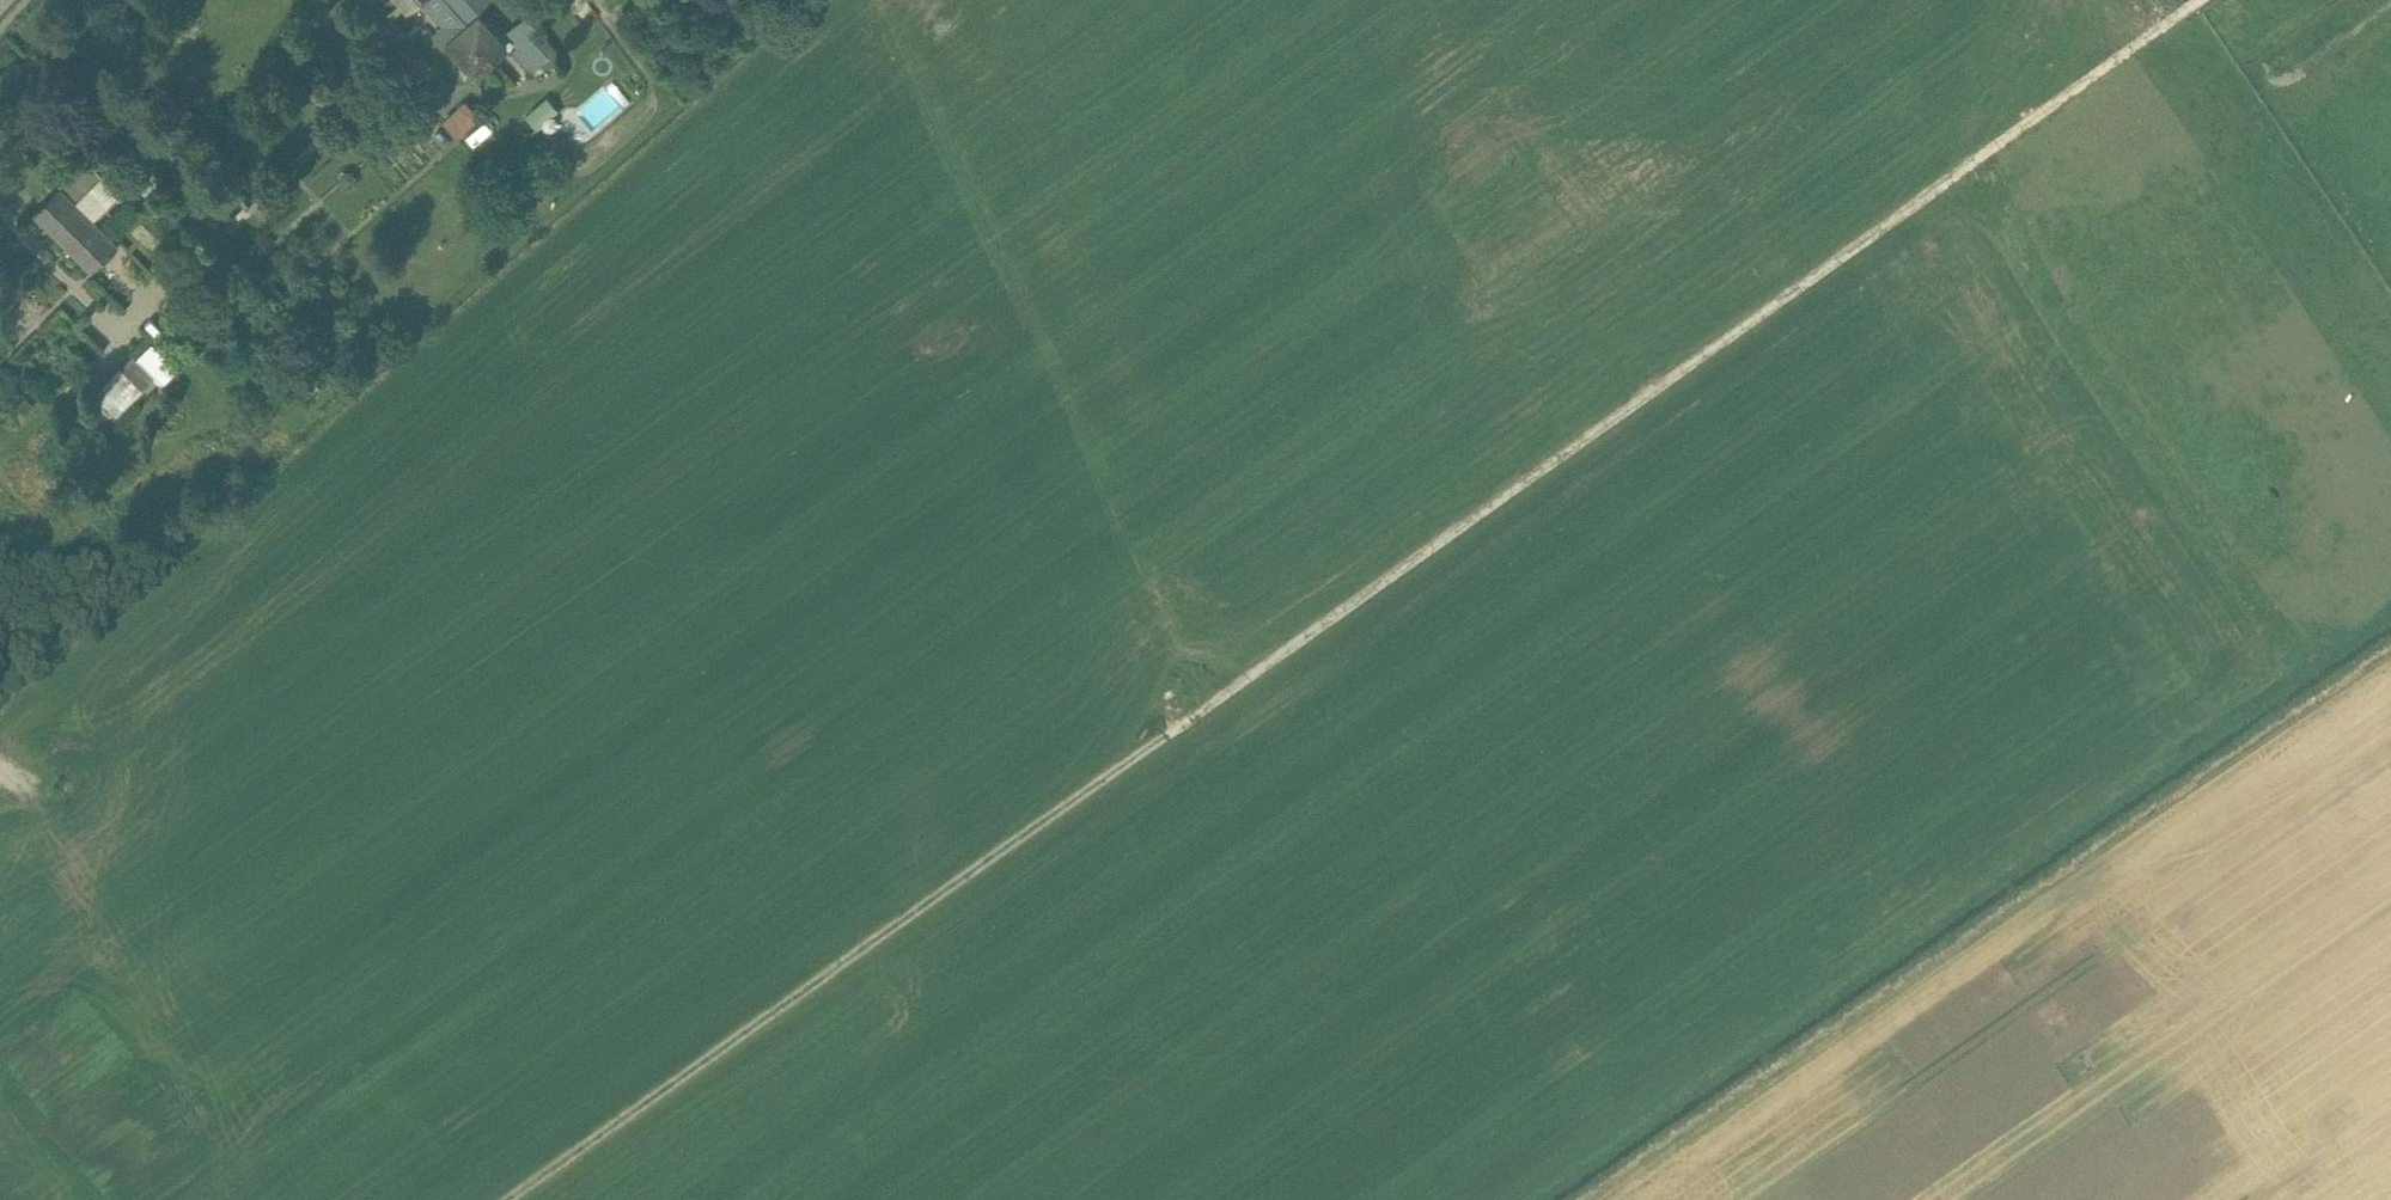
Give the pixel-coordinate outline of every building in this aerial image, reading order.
[(409,9),(419,0),(401,0),(409,9)] [(443,25),(436,31),(432,35),(443,48),(446,45),(475,79),(511,47),(479,11),(478,9),(488,0),(420,0),(443,25)] [(551,12),(570,8),(568,0),(548,0),(551,12)] [(541,31),(525,13),(504,35),(520,51),(515,55),(530,72),(539,64),(538,63),(548,54),(533,38),(541,31)] [(593,134),(621,108),(603,89),(575,115),(593,134)] [(441,116),(454,135),(479,119),(467,100),(441,116)] [(505,146),(492,132),(485,138),(498,152),(505,146)] [(91,219),(128,180),(111,164),(75,203),(60,187),(35,212),(91,268),(116,243),(91,219)] [(152,342),(132,362),(160,390),(180,370),(152,342)] [(26,396),(13,409),(22,418),(35,405),(26,396)]
